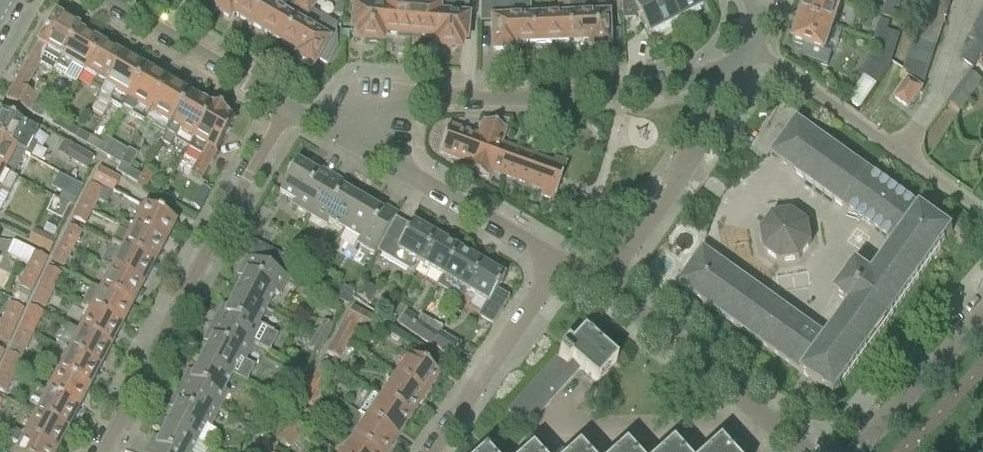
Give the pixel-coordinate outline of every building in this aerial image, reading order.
[(213,10),(229,19),(231,15),(248,25),(263,0),(219,0),(213,10)] [(281,43),(306,0),(263,0),(248,25),(281,43)] [(281,43),(299,54),(296,58),(311,68),(316,59),(325,64),(335,49),(333,29),(335,26),(310,12),(314,4),(306,0),(281,43)] [(352,25),(356,25),(354,42),(381,44),(384,2),(384,0),(361,0),(361,3),(354,2),(352,25)] [(408,37),(411,0),(384,0),(384,2),(381,44),(382,35),(408,37)] [(434,39),(437,5),(423,4),(424,1),(421,1),(421,0),(411,0),(408,37),(434,39)] [(433,48),(460,50),(461,34),(464,34),(467,0),(437,0),(437,5),(434,39),(433,48)] [(479,24),(494,23),(495,52),(513,51),(512,45),(532,45),(531,11),(530,0),(480,0),(479,24)] [(531,11),(532,45),(569,43),(568,0),(557,0),(557,10),(531,11)] [(569,43),(590,43),(590,48),(609,48),(608,9),(598,0),(586,0),(585,0),(568,0),(569,43)] [(666,0),(638,0),(635,1),(634,0),(623,0),(623,12),(623,21),(635,20),(635,17),(640,14),(650,34),(677,20),(666,0)] [(677,20),(702,7),(698,0),(666,0),(677,20)] [(802,17),(834,27),(836,28),(844,3),(834,0),(807,0),(802,17)] [(892,20),(898,0),(888,0),(882,17),(892,20)] [(926,3),(949,11),(953,0),(927,0),(926,3)] [(926,3),(923,15),(946,22),(949,11),(926,3)] [(923,15),(919,26),(942,33),(946,22),(923,15)] [(40,65),(53,72),(76,31),(78,29),(54,16),(5,100),(28,113),(35,102),(37,98),(25,91),(40,65)] [(802,17),(793,42),(806,46),(802,56),(801,56),(801,58),(829,67),(833,54),(826,52),(832,34),(834,27),(802,17)] [(879,39),(878,43),(883,45),(878,58),(892,62),(901,37),(888,33),(891,24),(882,22),(877,39),(879,39)] [(919,26),(915,37),(938,45),(942,33),(919,26)] [(982,46),(982,31),(977,28),(971,39),(976,42),(982,46)] [(75,85),(82,74),(99,44),(96,43),(96,40),(89,36),(86,37),(76,31),(53,72),(75,85)] [(915,37),(912,48),(934,56),(938,45),(915,37)] [(974,69),(982,59),(982,57),(982,46),(976,42),(963,61),(974,69)] [(883,45),(878,43),(874,54),(859,75),(876,87),(890,66),(892,62),(878,58),(883,45)] [(99,44),(82,74),(93,81),(94,81),(90,87),(97,91),(101,93),(101,94),(122,58),(111,51),(111,49),(104,44),(101,45),(99,44)] [(912,48),(908,60),(931,67),(934,56),(912,48)] [(121,110),(144,70),(142,69),(141,66),(134,62),(131,63),(122,58),(101,94),(91,111),(102,118),(110,104),(121,110)] [(950,103),(961,111),(982,80),(982,59),(974,69),(950,103)] [(931,67),(908,60),(904,71),(925,86),(931,67)] [(144,70),(121,110),(143,123),(144,122),(166,83),(164,82),(164,79),(156,75),(153,76),(144,70)] [(925,90),(909,79),(894,100),(910,111),(925,90)] [(144,122),(152,127),(151,128),(164,136),(169,127),(170,128),(189,96),(186,95),(186,92),(179,88),(175,88),(166,83),(144,122)] [(161,142),(161,143),(170,148),(173,141),(187,149),(211,107),(199,100),(198,102),(189,96),(170,128),(169,127),(164,136),(165,136),(161,142)] [(35,102),(28,113),(39,120),(46,108),(35,102)] [(211,107),(187,149),(201,157),(191,175),(199,180),(234,120),(211,107)] [(16,151),(23,155),(25,156),(29,158),(34,149),(36,145),(31,143),(36,134),(25,128),(16,123),(0,114),(0,143),(16,151)] [(703,248),(678,284),(834,396),(927,267),(953,231),(927,212),(855,160),(851,158),(849,156),(796,118),(770,155),(893,244),(871,274),(856,263),(833,294),(849,306),(826,337),(703,248)] [(55,129),(74,140),(79,132),(59,121),(55,129)] [(540,196),(553,201),(567,163),(554,158),(551,164),(500,146),(506,130),(483,121),(478,136),(448,125),(437,153),(467,164),(465,171),(488,179),(491,171),(542,190),(540,196)] [(79,132),(74,140),(85,146),(90,138),(79,132)] [(96,153),(118,165),(127,150),(126,149),(125,151),(104,139),(96,153)] [(92,159),(63,142),(56,153),(86,170),(92,159)] [(12,177),(23,155),(16,151),(0,143),(0,170),(12,177)] [(127,150),(120,163),(129,169),(136,155),(127,150)] [(296,163),(279,193),(294,202),(292,206),(309,216),(332,177),(314,166),(311,171),(296,163)] [(145,169),(137,184),(144,188),(152,173),(145,169)] [(0,193),(9,197),(18,180),(12,177),(0,170),(0,193)] [(112,192),(118,180),(98,170),(92,181),(112,192)] [(332,177),(309,216),(326,226),(328,222),(343,231),(361,201),(347,193),(350,188),(332,177)] [(92,181),(78,209),(89,215),(90,213),(91,213),(97,201),(105,205),(112,192),(92,181)] [(58,201),(68,206),(75,192),(65,187),(58,201)] [(201,187),(196,196),(205,201),(210,192),(201,187)] [(361,201),(343,231),(358,239),(356,244),(373,254),(375,252),(393,220),(397,215),(378,204),(375,209),(361,201)] [(142,206),(131,228),(132,229),(132,228),(164,245),(175,223),(142,206)] [(78,209),(73,219),(85,225),(91,213),(90,213),(89,215),(78,209)] [(763,251),(780,263),(799,260),(811,244),(808,224),(792,212),(772,216),(760,232),(763,251)] [(415,263),(419,265),(435,238),(412,224),(409,229),(393,220),(375,252),(410,272),(415,263)] [(122,224),(112,244),(121,249),(153,265),(164,245),(132,228),(132,229),(131,228),(122,224)] [(68,225),(58,244),(72,250),(81,233),(68,225)] [(46,226),(43,232),(52,237),(55,230),(46,226)] [(33,230),(26,242),(47,253),(53,241),(33,230)] [(241,235),(233,250),(247,257),(275,272),(284,258),(242,236),(241,235)] [(419,265),(442,279),(458,251),(435,238),(419,265)] [(14,243),(8,256),(27,265),(33,253),(14,243)] [(72,250),(58,244),(50,260),(63,267),(72,250)] [(101,265),(109,269),(142,286),(153,265),(121,249),(112,244),(101,265)] [(442,279),(465,292),(480,265),(458,251),(442,279)] [(34,253),(26,271),(27,271),(36,275),(45,258),(34,253)] [(242,279),(235,294),(266,310),(274,294),(278,296),(287,278),(275,272),(247,257),(240,270),(238,275),(237,276),(238,277),(242,279)] [(284,258),(275,272),(287,278),(293,267),(291,261),(284,258)] [(480,265),(465,292),(471,295),(488,306),(481,318),(489,322),(492,324),(491,327),(492,327),(509,299),(508,298),(506,297),(496,291),(497,290),(504,278),(480,265)] [(47,268),(39,285),(47,289),(53,292),(61,275),(47,268)] [(109,269),(99,290),(131,307),(142,286),(109,269)] [(22,279),(17,288),(28,293),(36,275),(27,271),(26,271),(23,277),(22,279)] [(354,295),(372,306),(379,295),(361,284),(354,295)] [(47,289),(39,285),(30,302),(45,309),(53,292),(47,289)] [(91,286),(80,307),(88,311),(121,328),(131,307),(99,290),(91,286)] [(343,287),(336,299),(347,306),(354,294),(343,287)] [(262,327),(258,325),(266,310),(235,294),(227,308),(222,305),(212,324),(253,345),(268,353),(277,335),(262,327)] [(8,304),(0,320),(13,326),(20,310),(8,304)] [(28,307),(18,328),(30,333),(32,334),(42,313),(28,307)] [(352,307),(336,336),(349,343),(359,325),(367,330),(374,319),(352,307)] [(88,311),(77,331),(110,348),(121,328),(88,311)] [(406,313),(398,324),(409,332),(417,320),(406,313)] [(0,320),(0,321),(0,343),(4,345),(13,326),(0,320)] [(417,320),(409,332),(430,347),(432,348),(439,335),(417,320)] [(321,321),(314,335),(325,340),(333,327),(321,321)] [(244,362),(253,345),(212,324),(203,342),(208,345),(200,360),(231,376),(246,383),(254,368),(244,362)] [(67,326),(56,347),(99,369),(110,348),(78,332),(77,331),(67,326)] [(30,333),(18,328),(10,345),(24,352),(32,334),(30,333)] [(439,335),(432,348),(452,359),(460,345),(441,333),(439,335)] [(559,352),(561,354),(579,370),(579,369),(596,384),(615,363),(583,333),(570,347),(567,344),(559,352)] [(325,340),(314,335),(307,348),(318,354),(325,340)] [(349,343),(336,336),(327,352),(340,359),(349,343)] [(468,345),(464,351),(470,355),(474,348),(468,345)] [(56,347),(50,358),(61,363),(60,364),(55,373),(57,374),(88,390),(99,369),(56,347)] [(0,369),(0,371),(12,377),(21,359),(8,353),(0,369)] [(556,357),(552,362),(570,379),(579,370),(561,354),(558,358),(556,357)] [(410,359),(396,380),(424,399),(439,378),(410,359)] [(184,377),(178,390),(218,411),(227,393),(223,391),(231,376),(200,360),(190,380),(184,377)] [(552,362),(543,372),(561,389),(570,379),(552,362)] [(319,365),(310,381),(324,388),(332,373),(319,365)] [(0,371),(0,392),(4,394),(12,377),(0,371)] [(543,372),(534,382),(552,399),(561,389),(543,372)] [(55,373),(45,394),(77,411),(88,390),(55,373)] [(396,380),(382,400),(410,420),(424,399),(396,380)] [(324,388),(310,381),(300,399),(313,407),(324,388)] [(534,382),(525,392),(543,409),(552,399),(534,382)] [(39,405),(34,414),(67,431),(77,411),(45,394),(36,389),(31,400),(39,405)] [(177,405),(166,426),(197,441),(205,426),(209,428),(218,411),(178,390),(171,402),(177,405)] [(525,392),(516,401),(534,418),(543,409),(525,392)] [(361,412),(359,415),(367,421),(396,441),(410,420),(382,400),(373,394),(361,412)] [(534,418),(516,401),(507,411),(525,428),(534,418)] [(296,407),(285,427),(298,434),(297,436),(309,414),(296,407)] [(23,435),(55,451),(56,451),(67,431),(34,414),(23,435)] [(353,442),(368,451),(388,451),(396,441),(367,421),(353,442)] [(166,426),(155,446),(150,443),(145,451),(191,451),(197,441),(166,426)] [(298,434),(285,427),(277,440),(291,448),(297,436),(298,434)] [(10,441),(18,445),(14,451),(55,451),(23,435),(15,431),(10,441)] [(346,451),(368,451),(353,442),(346,451)]
